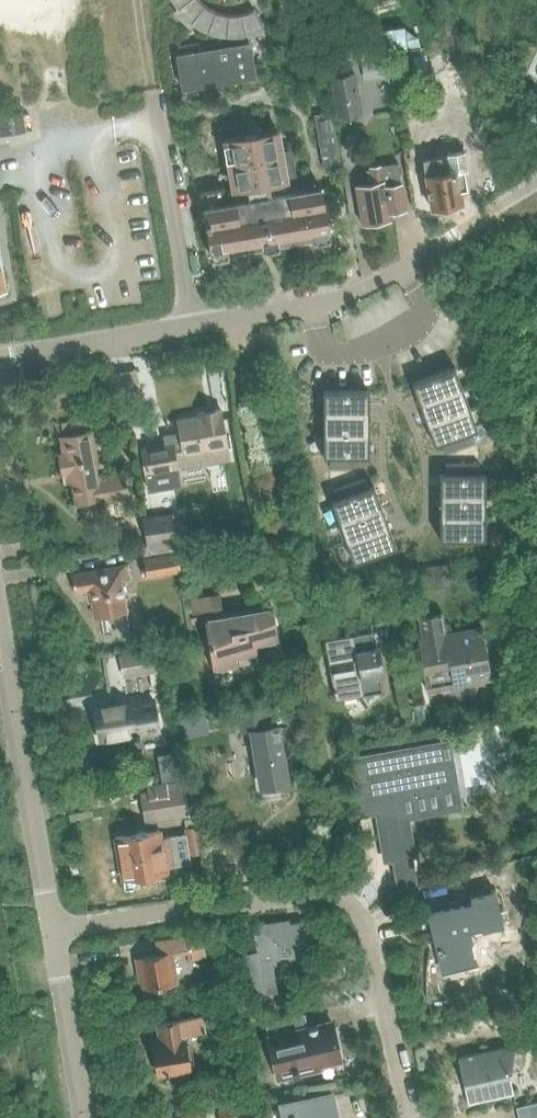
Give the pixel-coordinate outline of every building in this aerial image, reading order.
[(177,8),(174,11),(190,27),(192,24),(209,33),(219,35),(231,37),(244,35),(254,33),(264,28),(253,7),(244,11),(233,13),(223,11),(215,9),(206,4),(201,0),(171,0),(177,8)] [(175,49),(182,90),(256,76),(249,36),(175,49)] [(418,36),(386,43),(390,57),(421,50),(418,36)] [(383,37),(368,40),(370,50),(384,47),(383,37)] [(386,48),(359,52),(362,74),(389,69),(386,48)] [(425,55),(412,57),(415,71),(428,69),(425,55)] [(321,64),(312,66),(314,81),(324,79),(321,64)] [(336,64),(328,65),(330,75),(337,117),(350,115),(362,113),(355,71),(343,73),(337,74),(336,64)] [(324,113),(314,114),(314,117),(315,117),(324,168),(341,165),(331,111),(324,113)] [(291,149),(284,150),(280,129),(222,138),(231,191),(248,188),(249,198),(224,203),(221,188),(196,192),(197,199),(202,199),(203,206),(212,259),(265,250),(278,248),(329,238),(320,186),(271,195),(269,184),(289,181),(289,180),(297,179),(291,149)] [(445,155),(423,159),(431,209),(462,204),(460,190),(468,189),(462,152),(445,155)] [(371,181),(355,185),(362,224),(390,219),(389,212),(405,209),(397,162),(369,166),(371,181)] [(414,381),(422,402),(465,387),(457,365),(414,381)] [(472,407),(465,387),(422,402),(429,422),(472,407)] [(324,412),(370,412),(370,389),(324,389),(324,412)] [(474,430),(480,428),(472,407),(429,422),(437,444),(442,442),(453,438),(464,434),(474,430)] [(199,416),(177,420),(179,433),(164,436),(165,444),(141,449),(148,490),(180,485),(177,468),(201,464),(199,451),(227,446),(220,408),(198,412),(199,416)] [(370,412),(324,412),(324,433),(370,433),(370,412)] [(59,434),(59,436),(62,453),(58,454),(61,474),(64,474),(66,482),(72,481),(76,503),(112,496),(113,501),(130,498),(126,470),(108,472),(109,477),(102,478),(93,429),(91,417),(58,422),(59,434)] [(467,443),(478,439),(474,430),(464,434),(467,443)] [(324,433),(324,455),(330,455),(341,455),(352,455),(364,455),(370,455),(370,433),(324,433)] [(464,434),(453,438),(456,447),(467,443),(464,434)] [(442,442),(445,451),(456,447),(453,438),(442,442)] [(341,455),(330,455),(330,465),(341,465),(341,455)] [(341,465),(352,465),(352,455),(341,455),(341,465)] [(352,455),(352,465),(364,465),(364,455),(352,455)] [(448,473),(459,473),(459,463),(448,463),(448,473)] [(471,473),(471,463),(459,463),(459,473),(471,473)] [(482,463),(471,463),(471,473),(482,473),(482,463)] [(488,473),(482,473),(471,473),(459,473),(448,473),(442,473),(441,495),(488,496),(488,473)] [(366,478),(355,481),(359,491),(370,487),(366,478)] [(348,494),(359,491),(355,481),(345,485),(348,494)] [(339,522),(383,506),(375,485),(370,487),(359,491),(348,494),(337,498),(332,501),(339,522)] [(345,485),(334,489),(337,498),(348,494),(345,485)] [(488,496),(441,495),(441,517),(488,517),(488,496)] [(383,506),(339,522),(347,542),(390,526),(383,506)] [(143,516),(147,544),(142,544),(144,556),(178,551),(177,542),(172,513),(143,516)] [(441,540),(488,540),(488,517),(441,517),(441,540)] [(354,563),(398,547),(390,526),(347,542),(354,563)] [(178,551),(144,556),(147,576),(181,571),(178,551)] [(94,617),(128,611),(129,622),(139,620),(137,607),(127,609),(122,579),(130,577),(128,565),(71,575),(74,592),(89,589),(94,617)] [(190,598),(192,612),(221,607),(219,593),(190,598)] [(205,618),(213,667),(259,659),(256,643),(280,639),(275,606),(205,618)] [(419,639),(427,690),(491,679),(483,627),(445,634),(441,611),(420,615),(423,638),(419,639)] [(387,614),(375,617),(378,637),(391,634),(387,614)] [(383,691),(380,675),(384,674),(380,646),(374,647),(372,631),(324,639),(335,700),(383,691)] [(156,672),(155,660),(154,648),(119,654),(123,677),(156,672)] [(129,701),(94,707),(97,723),(100,740),(119,736),(120,736),(120,739),(135,737),(136,742),(141,741),(139,735),(158,731),(153,700),(132,703),(130,703),(129,701)] [(240,731),(249,730),(260,790),(292,784),(280,722),(263,726),(260,707),(237,711),(240,731)] [(500,716),(482,719),(484,732),(502,729),(500,716)] [(511,731),(501,733),(503,741),(512,740),(511,731)] [(441,743),(352,760),(362,814),(364,814),(362,805),(365,805),(376,803),(386,859),(412,854),(405,816),(429,812),(425,791),(455,786),(450,760),(444,761),(441,743)] [(189,814),(183,781),(148,787),(149,792),(141,794),(146,822),(189,814)] [(196,816),(184,818),(186,828),(185,828),(186,833),(188,842),(200,840),(196,816)] [(159,830),(115,837),(119,858),(178,848),(188,846),(188,842),(186,833),(160,838),(159,830)] [(200,840),(188,842),(188,846),(190,854),(202,852),(200,840)] [(178,848),(119,858),(123,880),(166,873),(165,867),(181,865),(191,864),(190,854),(188,846),(178,848)] [(513,871),(501,874),(504,887),(517,883),(513,871)] [(472,905),(465,907),(430,915),(434,931),(431,931),(432,933),(435,932),(439,947),(437,947),(438,950),(439,950),(444,970),(477,961),(470,932),(482,929),(483,933),(504,928),(495,892),(471,898),(472,905)] [(290,920),(263,924),(253,925),(257,950),(244,952),(251,995),(276,991),(271,959),(295,956),(292,937),(304,935),(301,920),(290,922),(290,920)] [(174,955),(192,953),(194,960),(207,958),(202,933),(156,941),(158,955),(138,959),(143,987),(178,981),(174,955)] [(260,1016),(256,1001),(239,1005),(243,1020),(260,1016)] [(343,1061),(334,1018),(317,1022),(317,1025),(308,1027),(305,1013),(265,1022),(277,1080),(322,1070),(321,1066),(343,1061)] [(191,1068),(189,1052),(185,1035),(206,1032),(203,1016),(157,1024),(159,1040),(152,1041),(157,1074),(191,1068)] [(469,1106),(517,1096),(513,1076),(516,1052),(507,1047),(459,1059),(469,1104),(469,1106)] [(283,1117),(341,1117),(334,1090),(279,1103),(283,1117)] [(218,1110),(219,1117),(251,1117),(249,1107),(248,1102),(227,1106),(218,1107),(218,1110)] [(516,1106),(518,1117),(536,1117),(536,1102),(516,1106)]
